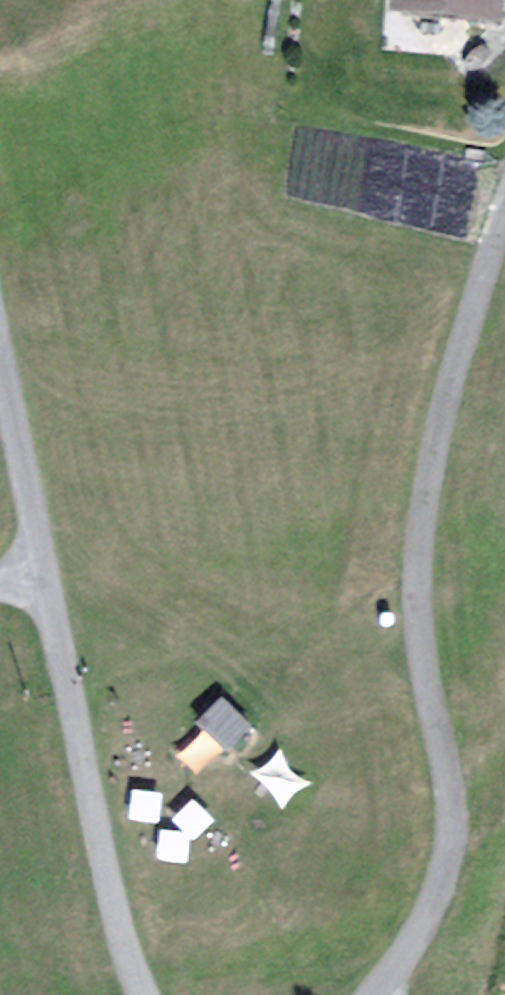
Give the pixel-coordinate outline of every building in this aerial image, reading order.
[(401,20),(504,30),(504,0),(403,0),(401,20)]
